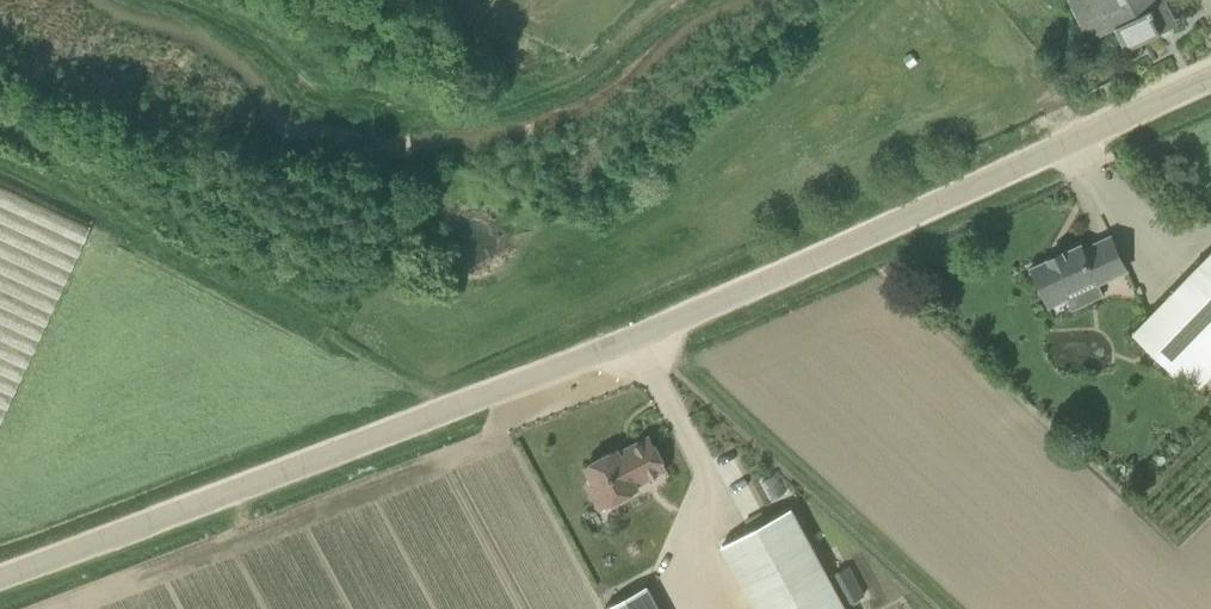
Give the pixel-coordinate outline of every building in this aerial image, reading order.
[(1106,33),(1116,28),(1126,50),(1161,32),(1158,27),(1176,18),(1167,0),(1127,0),(1113,7),(1109,0),(1089,0),(1106,33)] [(90,229),(0,188),(0,426),(90,229)] [(1098,284),(1128,270),(1111,236),(1083,249),(1081,244),(1064,253),(1063,251),(1049,258),(1049,259),(1032,268),(1050,307),(1068,298),(1066,294),(1096,279),(1098,284)] [(1195,392),(1210,376),(1210,252),(1133,333),(1195,392)] [(595,484),(590,487),(601,507),(638,488),(636,484),(666,468),(650,437),(619,453),(618,450),(586,467),(595,484)] [(723,545),(757,608),(846,608),(791,508),(723,545)] [(837,568),(850,599),(864,593),(851,562),(837,568)] [(646,580),(601,602),(604,608),(660,608),(646,580)]
